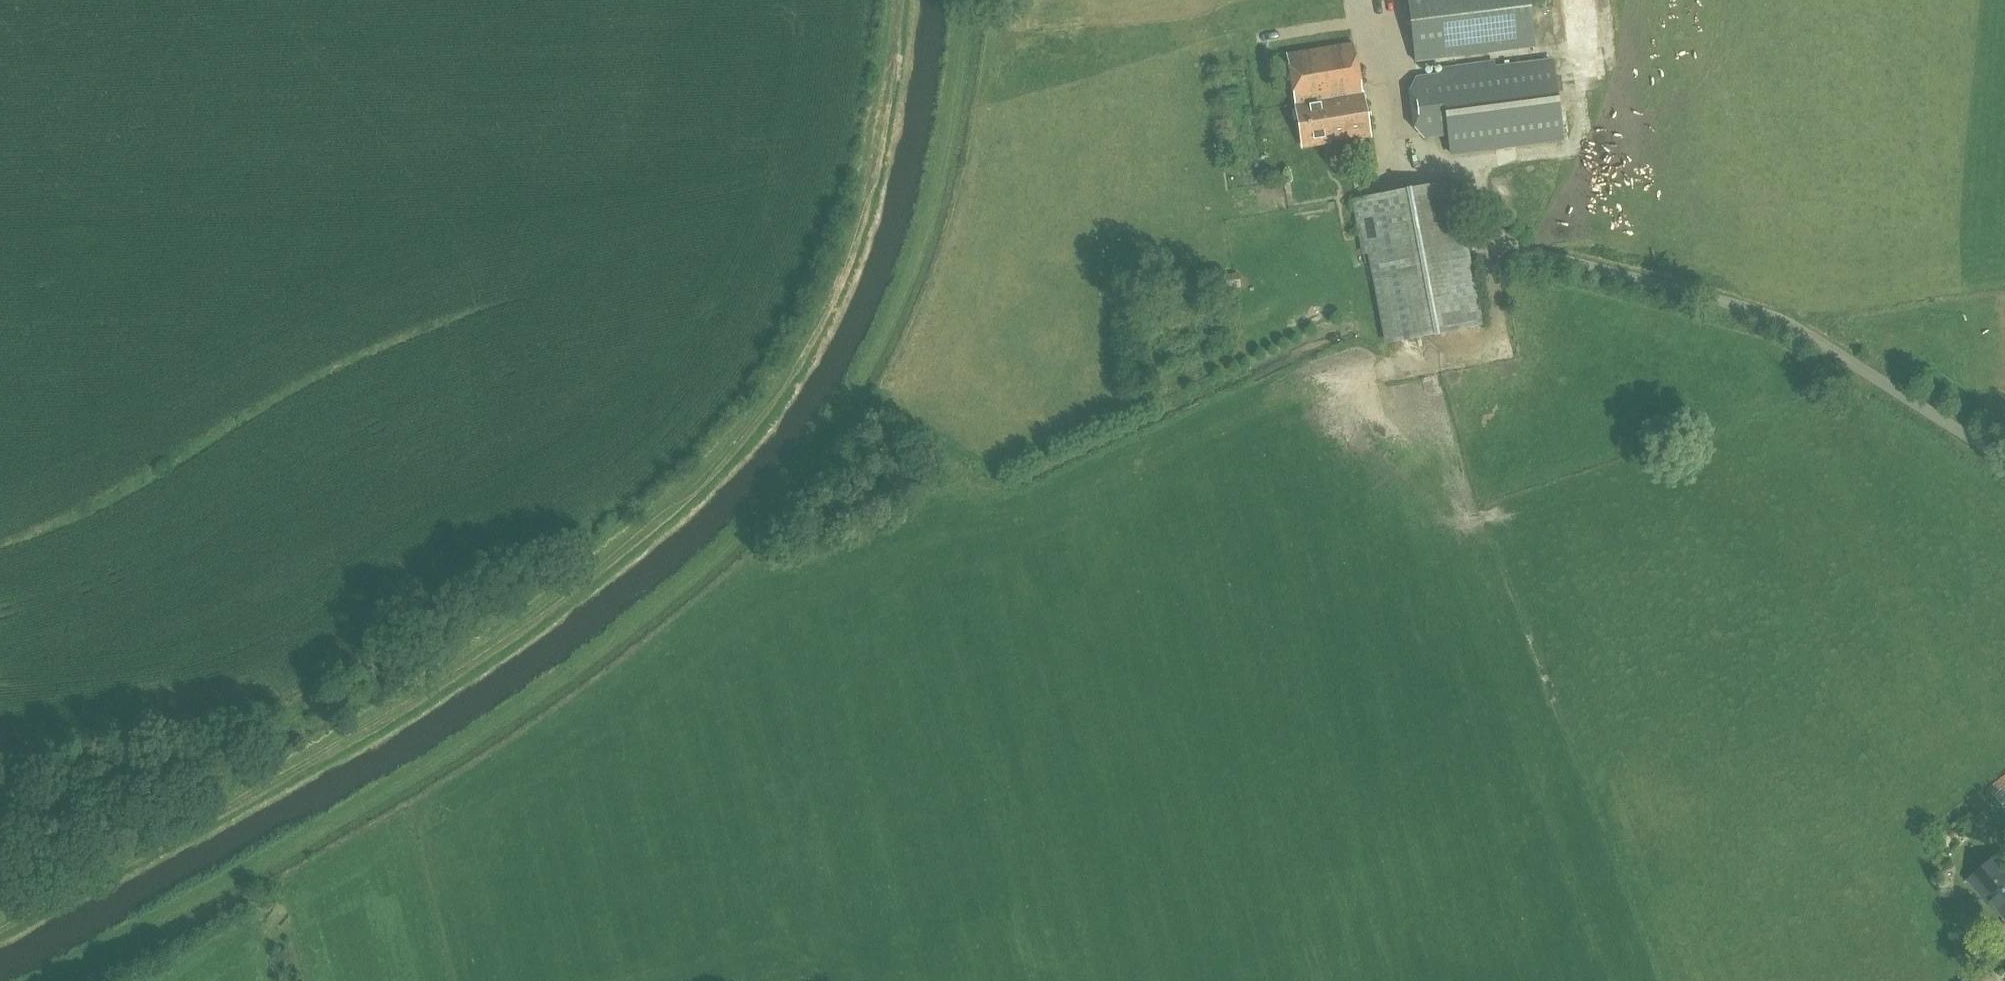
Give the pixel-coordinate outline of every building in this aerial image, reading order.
[(1415,61),(1534,46),(1528,0),(1408,0),(1415,61)] [(1370,137),(1369,132),(1370,132),(1363,92),(1362,92),(1354,43),(1286,54),(1301,143),(1301,144),(1359,134),(1360,138),(1370,137)] [(1452,153),(1457,153),(1562,139),(1551,60),(1417,77),(1425,137),(1449,133),(1452,153)] [(1352,199),(1361,241),(1369,239),(1389,341),(1482,323),(1454,179),(1352,199)] [(1988,788),(1995,797),(2004,789),(2004,775),(1988,788)] [(2002,852),(1970,879),(1983,895),(1986,893),(2004,915),(2004,856),(2002,852)]
